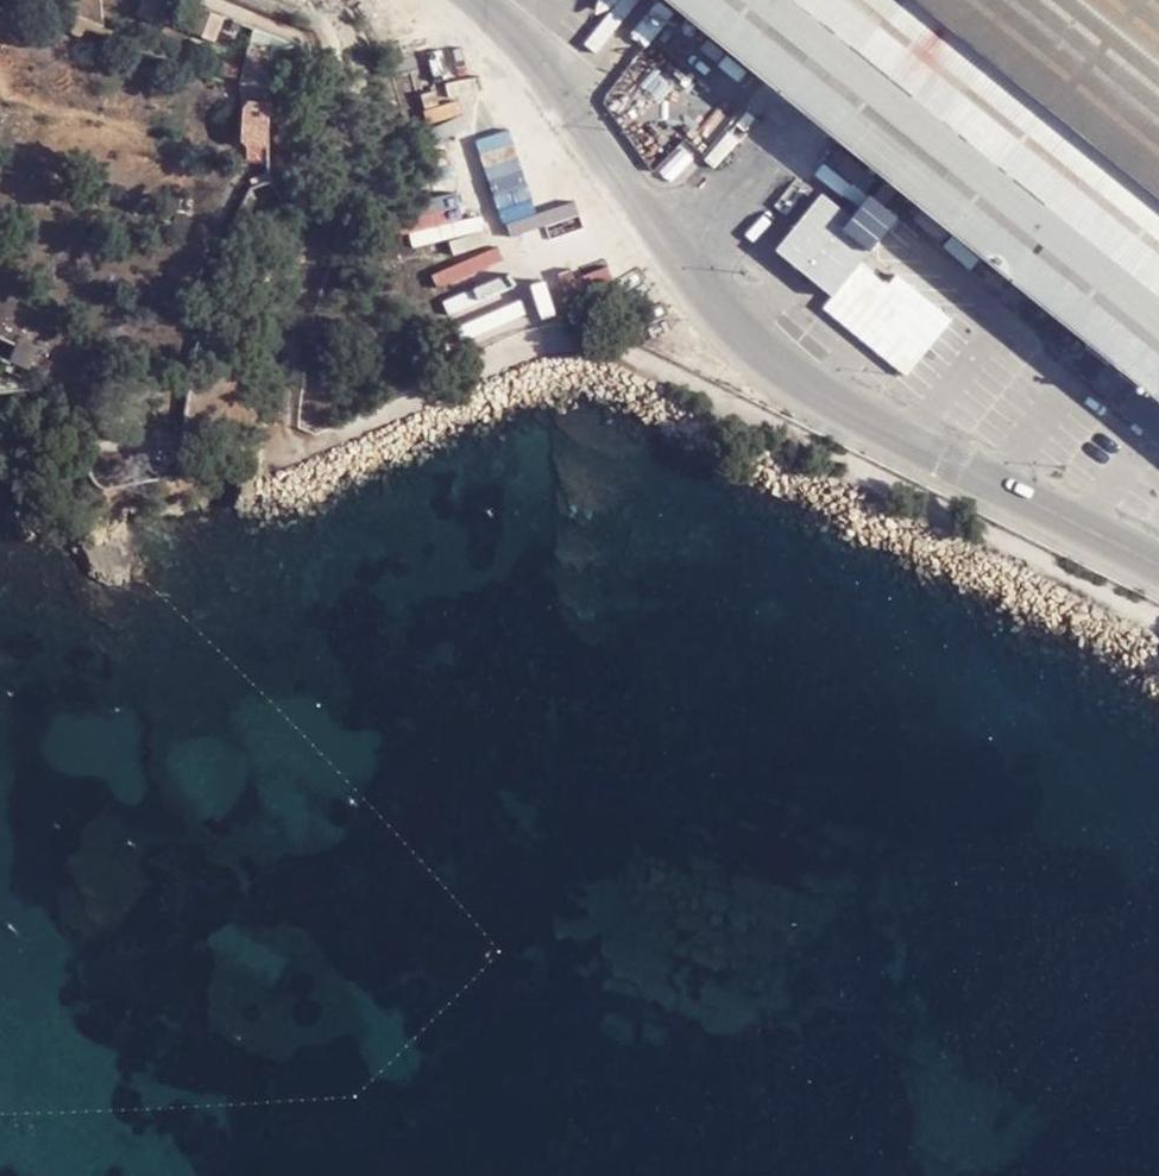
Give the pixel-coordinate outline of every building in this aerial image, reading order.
[(1158,402),(1158,0),(666,0),(1158,402)] [(223,13),(212,9),(199,35),(212,41),(223,13)] [(249,46),(269,52),(299,43),(255,25),(249,46)] [(241,79),(270,79),(269,52),(249,46),(241,79)] [(234,77),(239,63),(225,59),(221,72),(234,77)] [(271,144),(270,102),(251,101),(240,112),(240,139),(252,145),(271,144)] [(891,216),(865,194),(846,216),(817,196),(775,249),(784,259),(801,273),(828,297),(891,216)]
